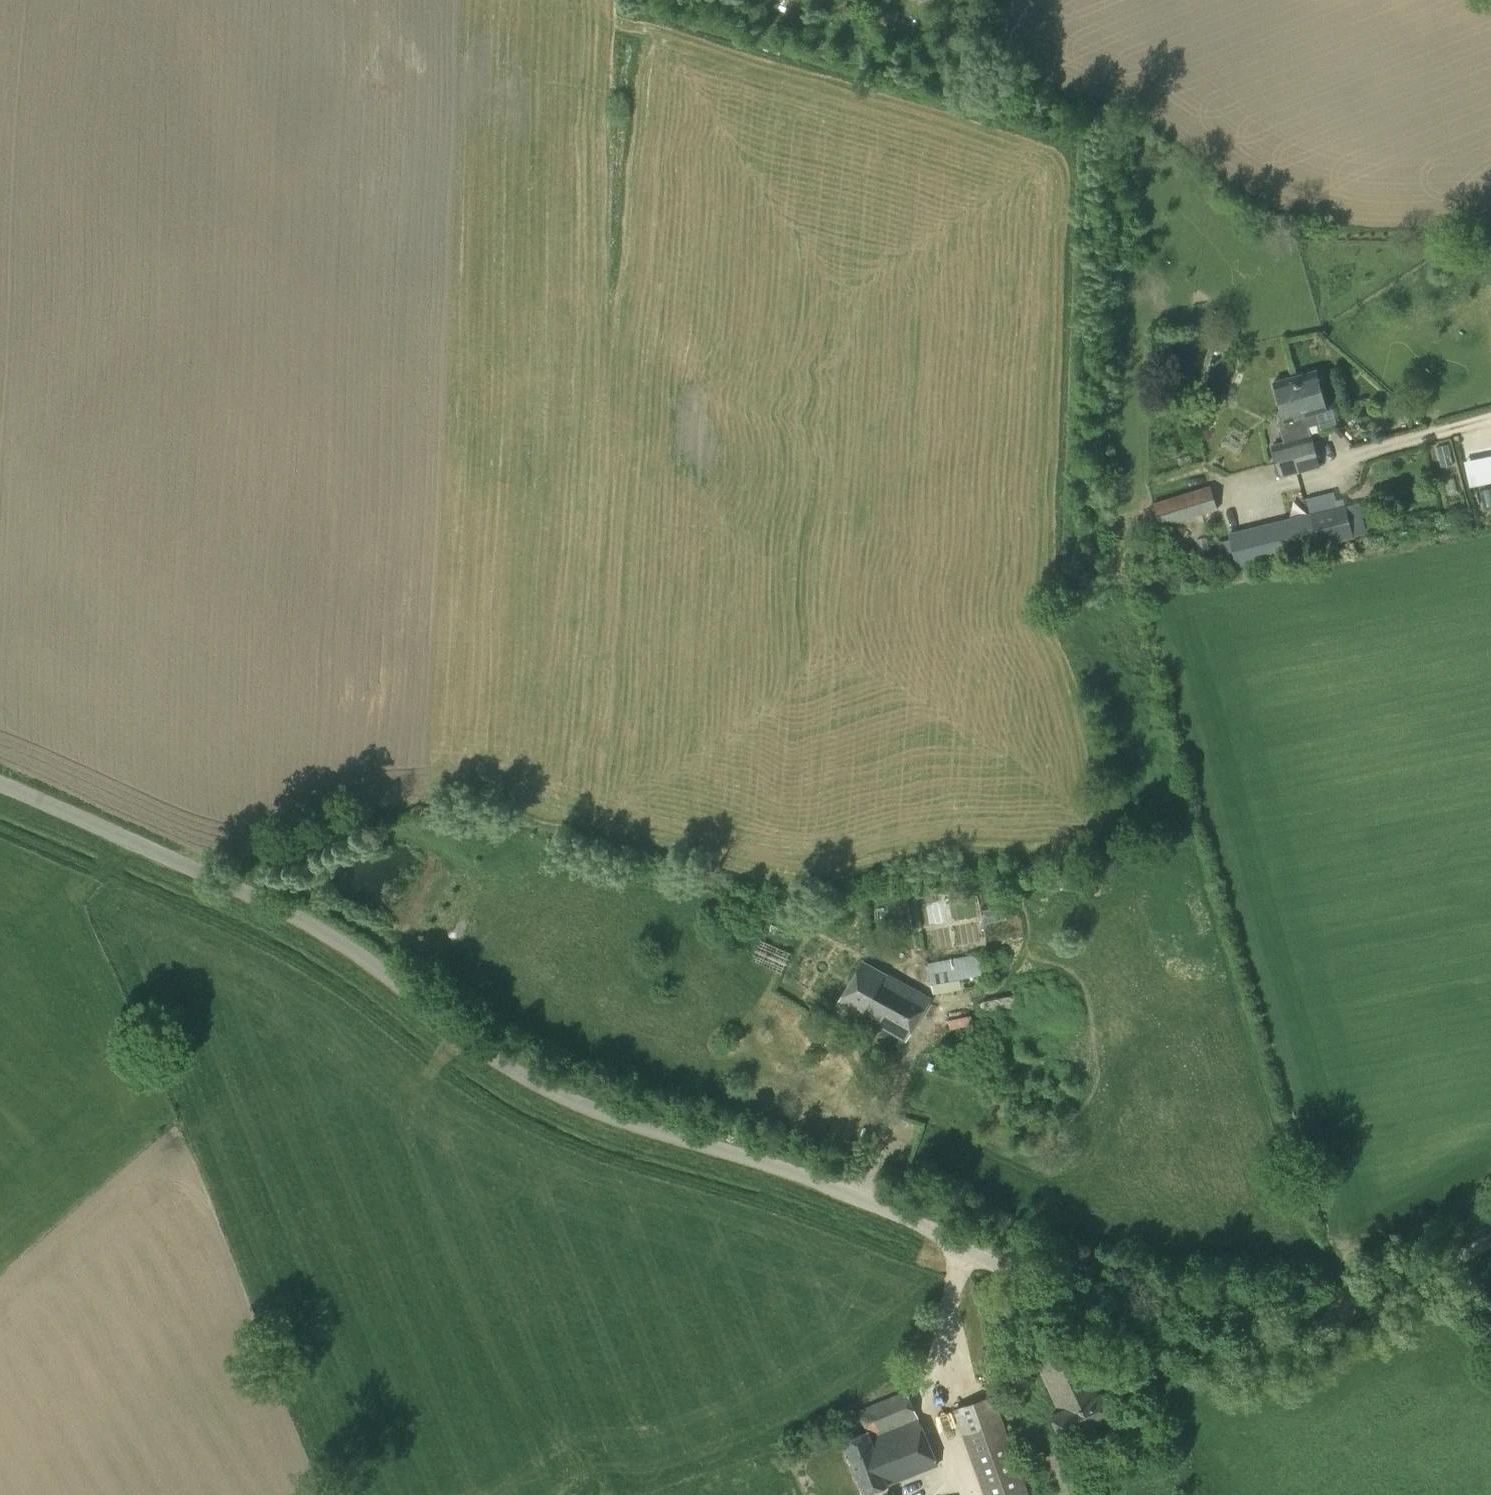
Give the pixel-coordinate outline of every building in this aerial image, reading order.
[(1284,418),(1277,419),(1283,441),(1272,445),(1280,476),(1320,465),(1312,435),(1310,435),(1308,426),(1319,423),(1316,413),(1327,410),(1320,383),(1322,381),(1321,375),(1318,374),(1317,370),(1274,381),(1284,418)] [(1160,526),(1217,509),(1210,485),(1153,502),(1160,526)] [(1296,552),(1354,537),(1345,504),(1288,518),(1296,552)] [(988,966),(984,948),(931,959),(934,978),(988,966)] [(907,1038),(930,998),(863,960),(838,1004),(860,1016),(862,1012),(907,1038)] [(1102,1391),(1080,1343),(1038,1362),(1059,1410),(1053,1413),(1063,1435),(1112,1414),(1102,1391)] [(866,1492),(889,1482),(936,1463),(906,1391),(861,1409),(869,1430),(845,1440),(866,1492)] [(993,1394),(954,1408),(984,1494),(1027,1494),(993,1394)] [(1085,1487),(1072,1447),(1044,1456),(1056,1494),(1060,1494),(1085,1487)]
